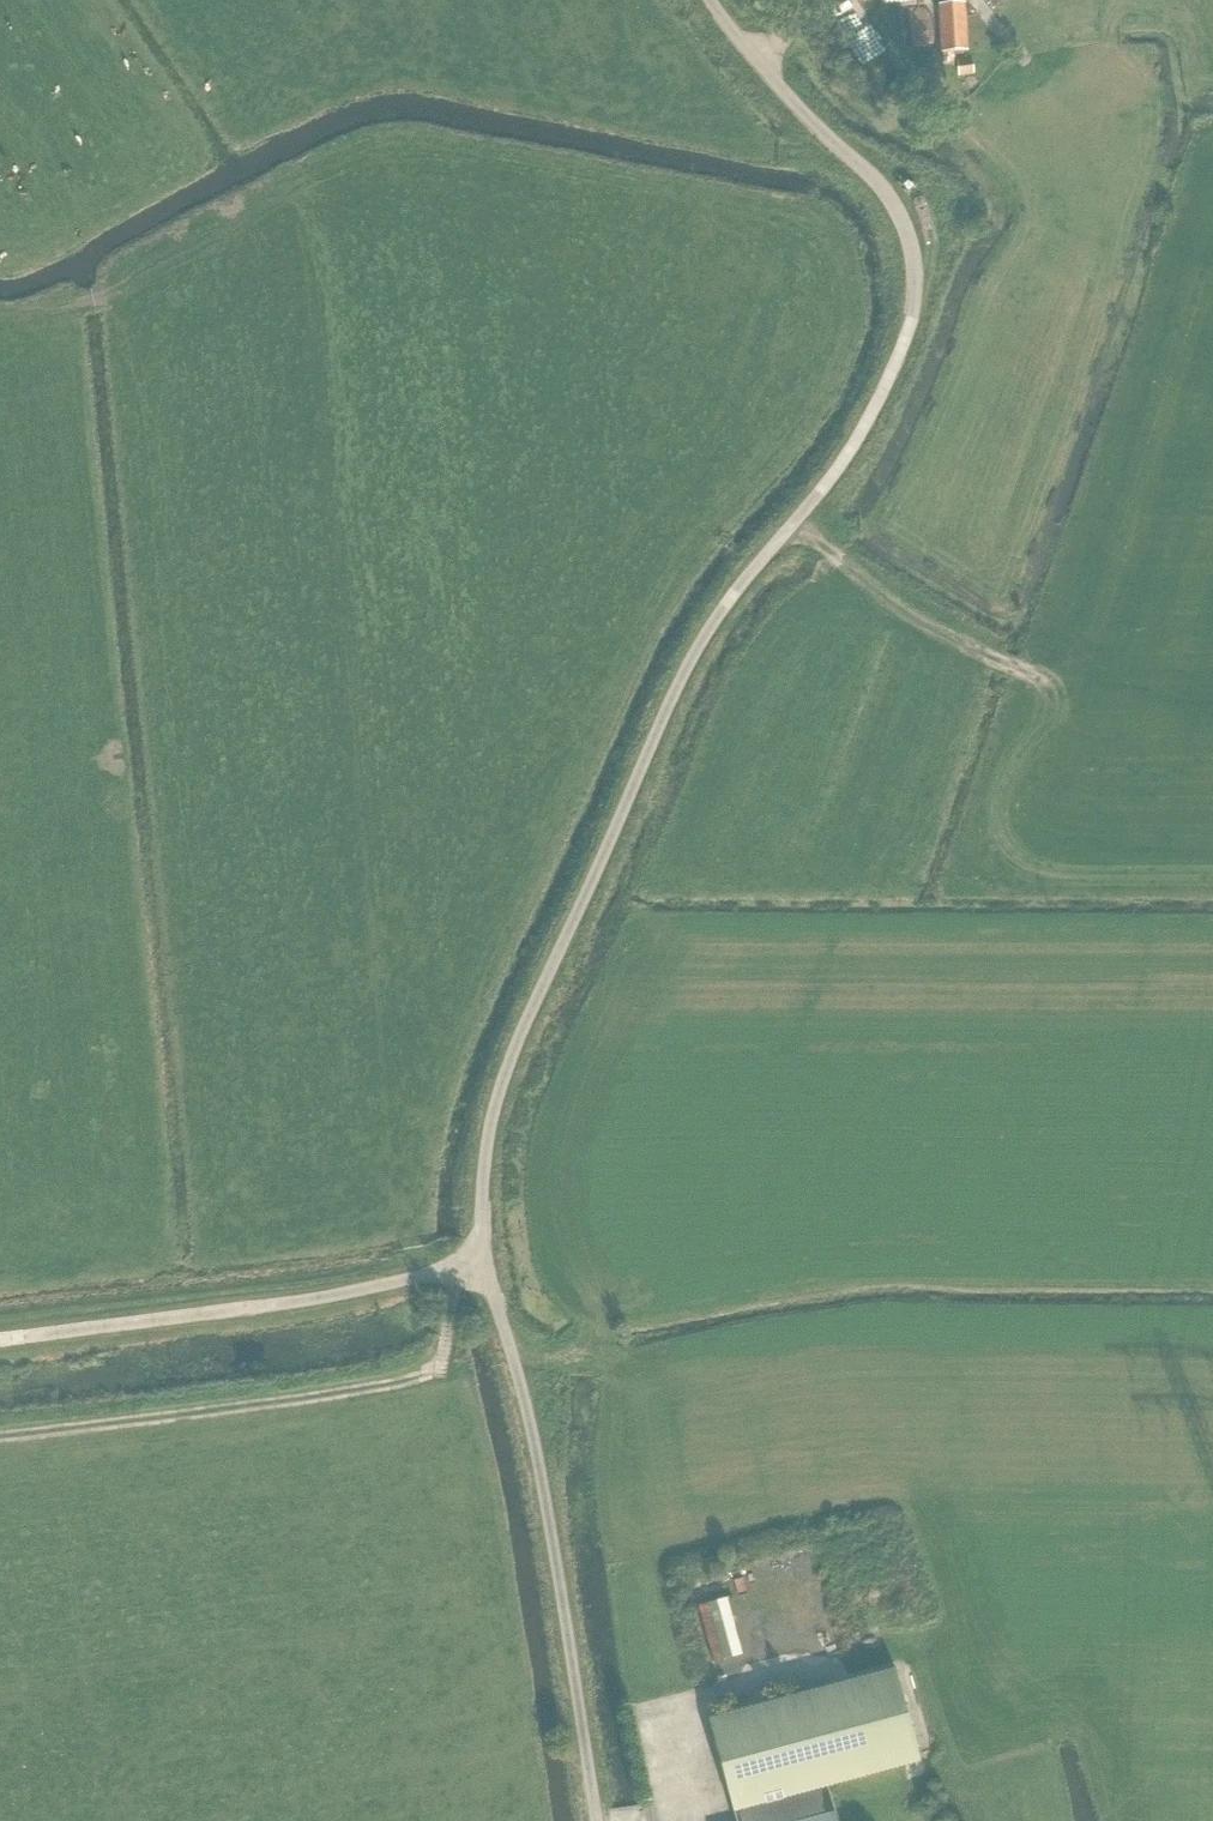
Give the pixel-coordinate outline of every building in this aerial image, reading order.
[(941,53),(968,51),(965,3),(938,4),(941,53)] [(971,61),(957,62),(958,75),(972,74),(971,61)] [(836,1812),(829,1787),(921,1762),(896,1669),(709,1719),(737,1820),(838,1820),(836,1812)]
